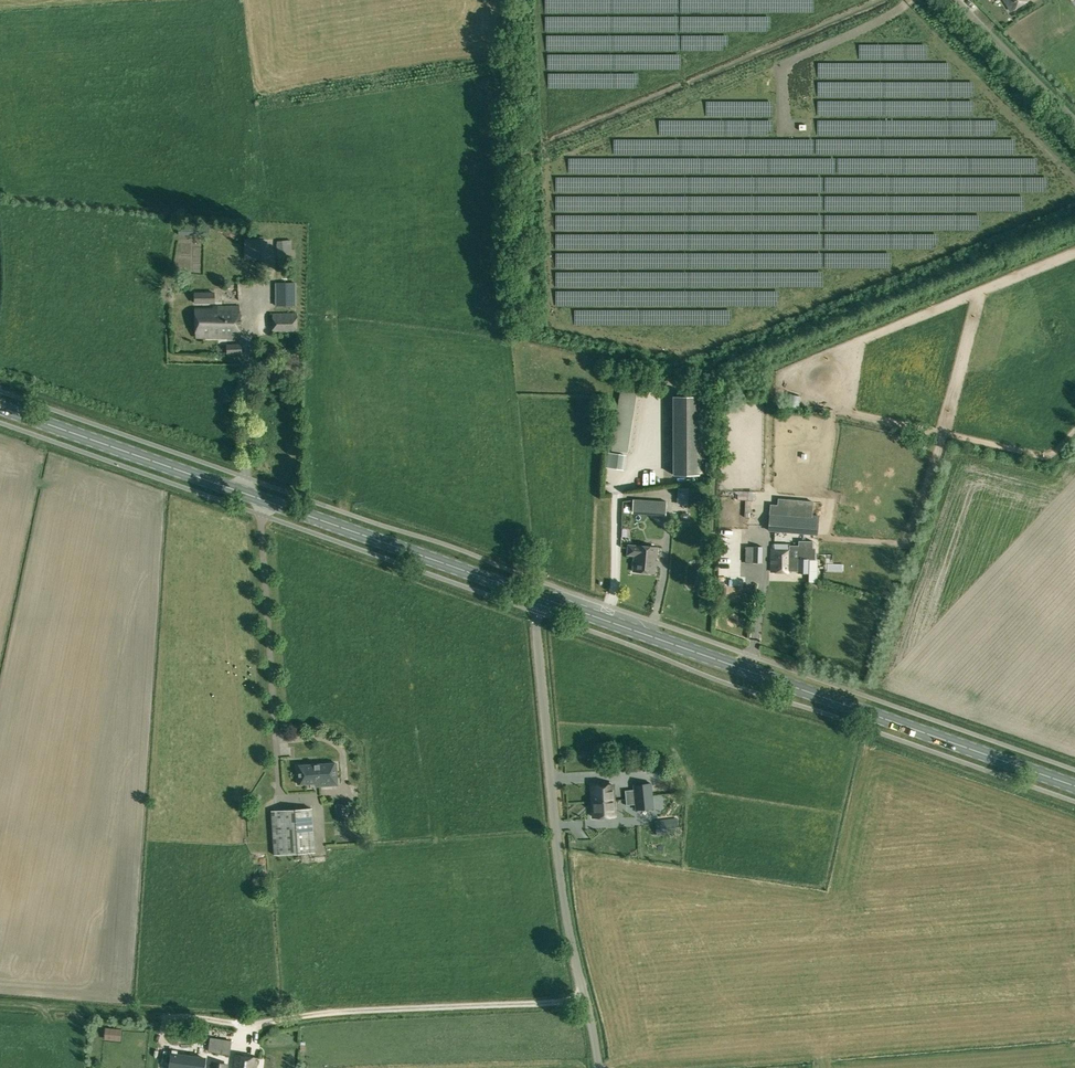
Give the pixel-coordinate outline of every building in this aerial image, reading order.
[(1012,11),(1029,0),(1005,0),(1012,11)] [(178,223),(178,234),(209,235),(209,224),(178,223)] [(267,239),(244,238),(244,259),(267,260),(267,239)] [(278,259),(292,258),(291,242),(276,244),(278,259)] [(275,283),(275,306),(297,306),(296,283),(275,283)] [(195,293),(195,303),(214,302),(214,301),(211,301),(210,293),(214,293),(214,292),(195,293)] [(213,306),(213,309),(195,309),(196,337),(240,336),(239,306),(213,306)] [(272,313),(272,334),(297,334),(297,313),(272,313)] [(241,344),(227,345),(228,354),(241,354),(241,344)] [(618,382),(609,446),(625,449),(634,384),(618,382)] [(698,396),(673,397),(673,475),(699,474),(698,396)] [(606,467),(622,469),(624,454),(608,451),(606,467)] [(665,515),(666,501),(633,500),(632,513),(665,515)] [(812,515),(812,507),(778,505),(777,512),(769,511),(767,531),(818,535),(820,515),(812,515)] [(772,550),(771,572),(791,572),(797,572),(797,573),(808,573),(808,560),(814,560),(815,548),(813,548),(813,541),(798,541),(798,545),(790,545),(789,550),(788,550),(772,550)] [(627,555),(634,556),(633,572),(655,574),(657,548),(635,546),(628,545),(627,555)] [(762,546),(753,546),(753,563),(762,563),(762,546)] [(952,741),(954,735),(927,726),(925,731),(952,741)] [(320,782),(320,786),(337,785),(336,763),(296,766),(298,784),(320,782)] [(626,805),(635,804),(635,810),(654,808),(651,783),(633,785),(633,790),(625,790),(626,805)] [(592,801),(613,800),(613,785),(592,786),(592,801)] [(664,799),(664,812),(676,811),(675,799),(664,799)] [(593,817),(614,816),(613,800),(592,801),(592,802),(593,802),(593,808),(593,817)] [(346,804),(335,804),(335,819),(347,819),(346,804)] [(314,852),(311,808),(273,811),(271,811),(274,855),(314,852)] [(656,835),(679,832),(677,818),(654,821),(656,835)] [(635,820),(636,830),(649,829),(649,819),(635,820)] [(230,1055),(232,1040),(210,1037),(208,1052),(230,1055)] [(171,1053),(169,1067),(205,1067),(206,1057),(171,1053)] [(235,1055),(233,1067),(256,1067),(258,1058),(235,1055)]
